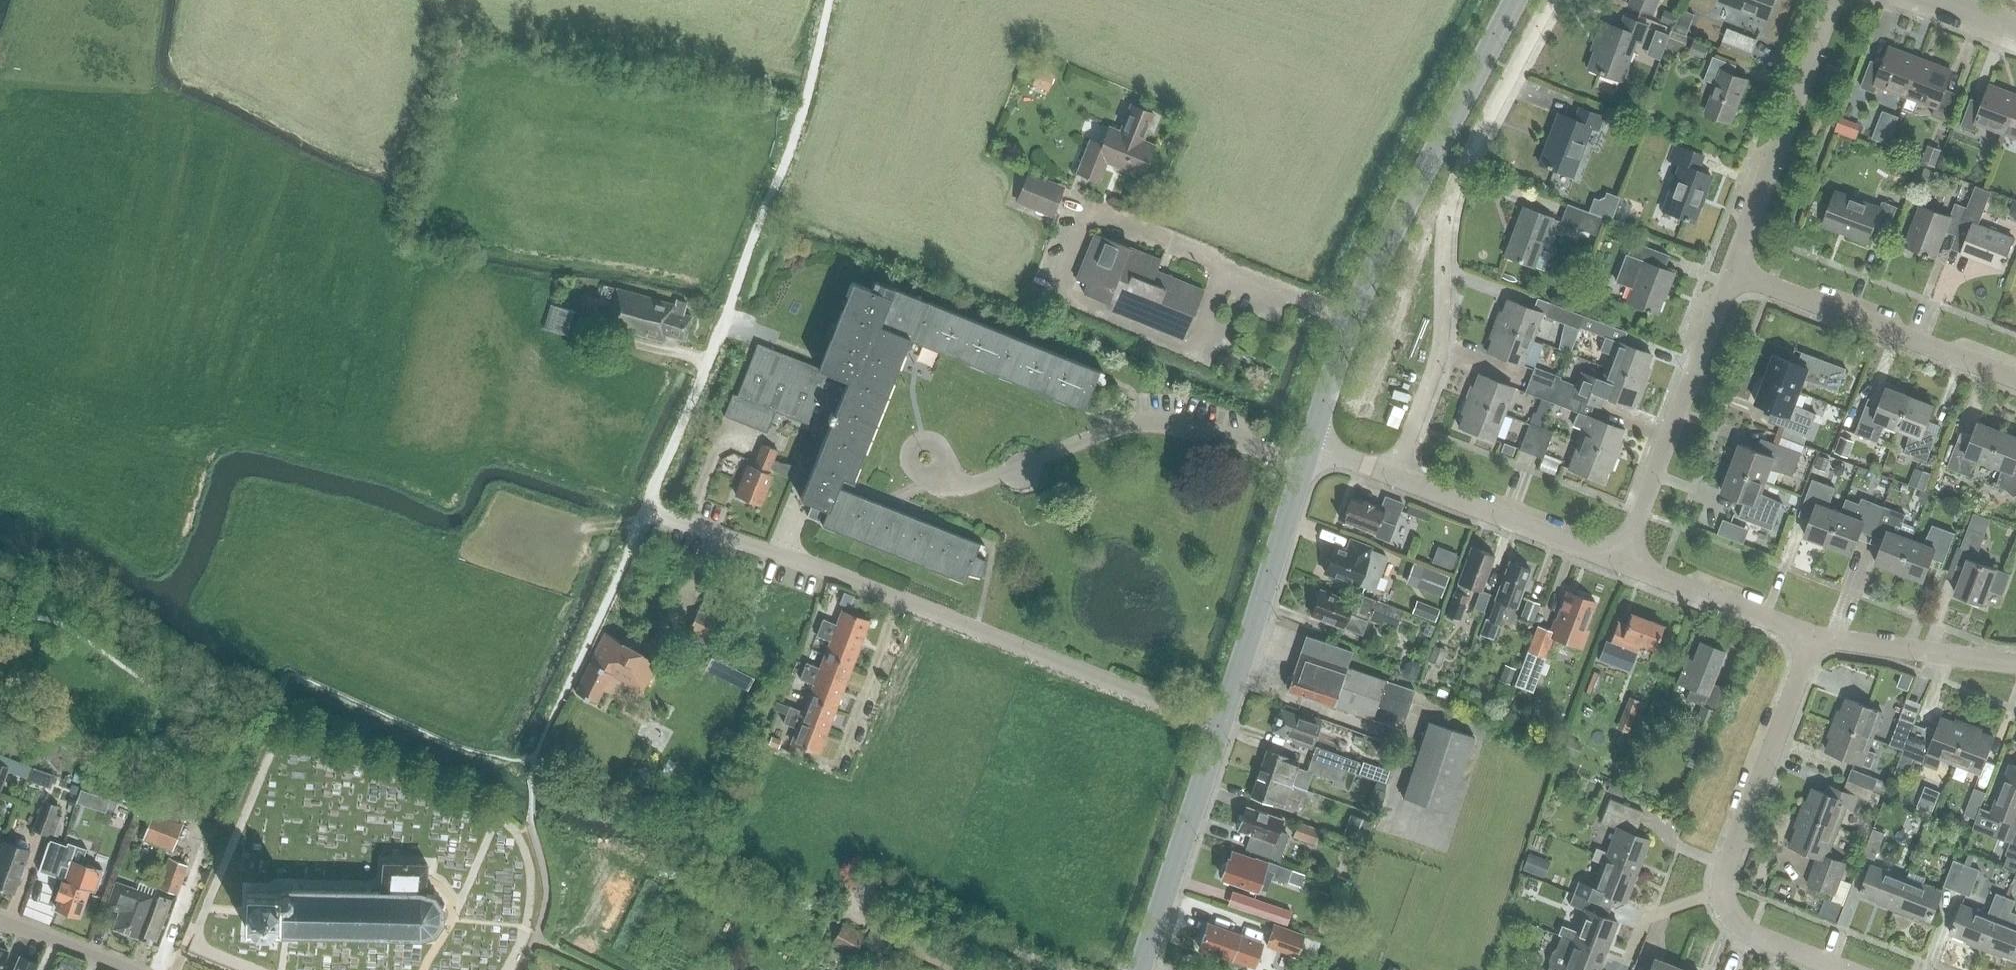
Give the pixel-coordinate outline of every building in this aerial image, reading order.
[(1629,5),(1652,14),(1658,0),(1631,0),(1629,5)] [(1775,0),(1721,0),(1721,2),(1754,14),(1750,23),(1763,28),(1767,19),(1775,0)] [(1690,28),(1697,9),(1684,4),(1678,24),(1690,28)] [(1675,14),(1662,9),(1658,21),(1671,26),(1675,14)] [(1642,43),(1648,25),(1625,17),(1620,29),(1602,22),(1596,39),(1599,40),(1588,68),(1621,80),(1636,41),(1642,43)] [(1753,52),(1757,40),(1728,28),(1723,40),(1753,52)] [(1655,30),(1648,48),(1662,53),(1669,35),(1655,30)] [(1708,46),(1692,40),(1688,52),(1703,58),(1708,46)] [(1921,59),(1891,47),(1884,66),(1871,61),(1861,87),(1874,92),(1877,85),(1895,92),(1906,96),(1921,59)] [(1733,120),(1747,83),(1733,77),(1737,65),(1714,57),(1705,80),(1717,84),(1707,110),(1733,120)] [(1921,59),(1906,96),(1935,107),(1932,115),(1945,120),(1956,94),(1943,89),(1951,70),(1921,59)] [(1048,92),(1055,75),(1039,68),(1032,85),(1048,92)] [(2006,134),(2015,110),(2015,95),(1991,86),(1983,105),(1971,99),(1961,126),(1974,131),(1977,123),(1995,130),(2006,134)] [(1130,105),(1120,131),(1110,127),(1102,145),(1090,140),(1077,172),(1099,181),(1106,162),(1141,176),(1153,145),(1143,140),(1154,114),(1130,105)] [(1893,138),(1902,110),(1885,105),(1876,133),(1893,138)] [(1598,130),(1603,117),(1579,108),(1574,121),(1558,114),(1539,163),(1572,176),(1591,127),(1598,130)] [(2006,134),(2015,138),(2015,110),(2006,134)] [(1841,118),(1836,131),(1849,137),(1854,124),(1841,118)] [(1694,222),(1712,176),(1698,171),(1704,156),(1675,145),(1669,161),(1679,164),(1662,210),(1694,222)] [(1927,145),(1921,162),(1935,167),(1941,150),(1927,145)] [(1936,172),(1924,167),(1919,181),(1931,186),(1936,172)] [(1064,187),(1027,172),(1014,203),(1051,218),(1064,187)] [(2013,239),(1977,225),(1990,191),(1974,185),(1965,207),(1967,208),(1956,235),(1967,240),(1962,253),(2002,268),(2013,239)] [(1887,235),(1897,207),(1883,202),(1880,208),(1836,192),(1824,225),(1868,242),(1873,230),(1887,235)] [(1594,198),(1589,211),(1611,220),(1616,206),(1598,200),(1594,198)] [(1602,216),(1565,203),(1558,222),(1595,235),(1602,216)] [(1967,208),(1965,207),(1956,203),(1951,217),(1921,206),(1906,245),(1936,257),(1945,231),(1956,235),(1967,208)] [(1552,218),(1523,207),(1504,256),(1533,267),(1543,241),(1548,243),(1556,220),(1552,218)] [(1184,340),(1204,290),(1168,276),(1164,278),(1164,279),(1155,275),(1161,260),(1130,248),(1130,247),(1095,233),(1076,279),(1087,284),(1084,293),(1117,306),(1115,312),(1184,340)] [(1669,255),(1641,245),(1633,242),(1628,255),(1627,254),(1617,281),(1633,287),(1627,302),(1657,314),(1667,288),(1669,289),(1675,273),(1664,269),(1669,255)] [(733,393),(724,415),(767,432),(772,421),(775,412),(775,411),(827,432),(815,460),(801,457),(798,467),(792,465),(773,460),(770,468),(787,475),(793,478),(806,483),(804,490),(800,498),(812,503),(824,508),(828,509),(822,525),(964,582),(968,573),(980,576),(984,560),(975,555),(980,543),(849,490),(910,339),(1084,409),(1099,370),(893,287),(873,280),(870,288),(852,282),(818,367),(758,343),(737,395),(733,393)] [(685,340),(692,317),(684,314),(687,303),(676,300),(675,305),(617,288),(606,325),(664,341),(666,335),(685,340)] [(1532,339),(1542,313),(1507,300),(1502,313),(1499,312),(1494,325),(1532,339)] [(1579,328),(1584,316),(1548,302),(1543,316),(1577,329),(1578,327),(1579,328)] [(570,336),(577,312),(550,305),(543,328),(570,336)] [(1623,343),(1627,333),(1584,316),(1579,328),(1604,337),(1604,336),(1623,343)] [(1522,365),(1532,339),(1494,325),(1489,338),(1492,339),(1487,352),(1522,365)] [(1612,355),(1607,368),(1645,382),(1650,369),(1647,368),(1652,355),(1623,343),(1604,336),(1604,337),(1599,350),(1612,355)] [(1838,390),(1846,368),(1808,354),(1803,366),(1774,355),(1765,379),(1800,392),(1804,380),(1838,390)] [(1555,391),(1560,380),(1559,379),(1560,377),(1533,366),(1527,380),(1555,391)] [(1640,395),(1645,382),(1607,368),(1602,381),(1578,372),(1573,385),(1560,380),(1555,391),(1593,405),(1600,408),(1604,397),(1632,407),(1637,394),(1640,395)] [(1504,414),(1514,388),(1479,374),(1474,387),(1471,386),(1466,399),(1504,414)] [(1795,404),(1800,392),(1765,379),(1756,403),(1785,414),(1780,426),(1808,436),(1816,414),(1795,404)] [(1551,403),(1555,391),(1527,380),(1523,392),(1551,403)] [(1898,429),(1911,396),(1887,387),(1876,415),(1864,411),(1855,433),(1877,442),(1886,424),(1898,429)] [(1588,416),(1593,405),(1555,391),(1551,403),(1576,413),(1571,425),(1583,430),(1588,416)] [(1927,461),(1935,438),(1923,433),(1934,405),(1911,396),(1898,429),(1910,434),(1905,452),(1927,461)] [(1494,440),(1504,414),(1466,399),(1461,412),(1464,414),(1459,427),(1494,440)] [(775,412),(772,421),(776,423),(780,414),(775,412)] [(1541,428),(1545,416),(1534,412),(1529,423),(1541,428)] [(1618,443),(1623,429),(1588,416),(1583,430),(1579,442),(1616,457),(1621,444),(1618,443)] [(1990,464),(2002,431),(1979,422),(1968,450),(1956,446),(1948,468),(1970,476),(1977,459),(1990,464)] [(1531,454),(1541,428),(1529,423),(1528,423),(1518,449),(1531,454)] [(1541,428),(1531,454),(1541,458),(1551,431),(1541,428)] [(2015,468),(2015,466),(2015,436),(2002,431),(1990,464),(2002,469),(1997,486),(2015,493),(2015,468)] [(1854,441),(1839,436),(1833,451),(1847,457),(1854,441)] [(1611,470),(1616,457),(1579,442),(1569,469),(1603,482),(1608,469),(1611,470)] [(1500,452),(1512,456),(1515,447),(1503,443),(1500,452)] [(1731,469),(1765,481),(1770,468),(1793,476),(1801,453),(1774,443),(1769,455),(1740,444),(1731,469)] [(749,465),(736,495),(760,505),(773,475),(768,473),(770,468),(773,460),(778,450),(762,444),(753,467),(749,465)] [(1825,472),(1830,459),(1819,455),(1814,468),(1825,472)] [(1722,492),(1751,503),(1745,519),(1772,530),(1782,503),(1761,493),(1765,481),(1731,469),(1722,492)] [(1828,545),(1841,512),(1829,508),(1835,488),(1813,480),(1803,504),(1816,508),(1805,536),(1828,545)] [(1389,542),(1403,504),(1385,497),(1381,508),(1351,496),(1341,521),(1372,533),(1374,537),(1389,542)] [(1874,531),(1884,507),(1862,498),(1853,517),(1841,512),(1828,545),(1852,554),(1863,527),(1874,531)] [(819,521),(824,508),(812,503),(807,516),(819,521)] [(1914,529),(1903,524),(1905,515),(1884,507),(1874,531),(1886,536),(1876,563),(1899,572),(1912,539),(1911,539),(1914,529)] [(1730,539),(1736,524),(1723,519),(1717,534),(1730,539)] [(1945,557),(1955,533),(1933,525),(1924,544),(1912,539),(1899,572),(1923,581),(1933,553),(1945,557)] [(1962,547),(1977,553),(1985,534),(1969,528),(1962,547)] [(1369,549),(1370,548),(1370,547),(1350,540),(1346,551),(1334,546),(1325,572),(1358,584),(1375,590),(1388,556),(1369,549)] [(1456,554),(1437,546),(1431,562),(1450,569),(1456,554)] [(1481,591),(1494,555),(1472,547),(1447,616),(1459,621),(1462,612),(1468,596),(1466,595),(1468,587),(1479,591),(1481,592),(1481,591)] [(1530,568),(1508,559),(1492,600),(1494,601),(1486,619),(1484,618),(1478,634),(1492,639),(1505,604),(1515,608),(1524,587),(1523,586),(1530,568)] [(1960,581),(1955,594),(1983,604),(1990,588),(2003,592),(2010,574),(1997,569),(1974,561),(1968,559),(1960,581)] [(1430,569),(1422,590),(1441,598),(1449,577),(1430,569)] [(1361,633),(1371,607),(1353,600),(1353,603),(1320,590),(1311,615),(1344,627),(1361,633)] [(1595,601),(1565,590),(1554,618),(1552,618),(1548,629),(1536,625),(1519,670),(1538,677),(1553,638),(1581,649),(1588,631),(1585,629),(1595,601)] [(1479,591),(1473,609),(1483,612),(1490,594),(1481,591),(1481,592),(1479,591)] [(849,607),(853,597),(854,596),(844,593),(840,604),(849,607)] [(1538,603),(1526,598),(1518,618),(1531,623),(1538,603)] [(1402,611),(1375,600),(1368,620),(1394,630),(1402,611)] [(1412,613),(1435,622),(1440,610),(1417,601),(1412,613)] [(698,611),(690,628),(710,637),(717,621),(698,611)] [(861,643),(869,622),(842,611),(837,624),(823,619),(820,627),(861,643)] [(1618,623),(1614,633),(1610,642),(1606,640),(1599,660),(1629,671),(1640,642),(1655,648),(1663,627),(1631,615),(1626,626),(1618,623)] [(853,665),(861,643),(820,627),(816,636),(830,641),(825,655),(853,665)] [(643,691),(658,663),(605,633),(575,692),(597,703),(604,690),(610,694),(618,678),(643,691)] [(1402,729),(1415,690),(1347,667),(1352,651),(1306,635),(1288,690),(1402,729)] [(1687,658),(1677,682),(1689,687),(1685,698),(1700,705),(1691,727),(1687,741),(1700,746),(1705,733),(1714,710),(1703,706),(1712,683),(1724,652),(1700,642),(1692,661),(1687,658)] [(1445,649),(1432,645),(1426,660),(1439,665),(1445,649)] [(844,688),(853,665),(825,655),(820,668),(806,663),(803,671),(844,688)] [(707,668),(716,673),(721,662),(712,658),(707,668)] [(1405,663),(1402,672),(1404,678),(1411,681),(1416,678),(1420,668),(1418,663),(1411,660),(1405,663)] [(1509,685),(1515,669),(1505,665),(1499,681),(1509,685)] [(836,709),(844,688),(803,671),(800,679),(814,685),(808,698),(836,709)] [(1646,703),(1630,697),(1625,708),(1641,715),(1646,703)] [(808,698),(803,712),(776,701),(773,710),(786,715),(827,731),(836,709),(808,698)] [(1872,738),(1882,712),(1846,698),(1841,711),(1838,710),(1833,723),(1872,738)] [(1311,748),(1321,719),(1303,713),(1302,716),(1281,709),(1273,731),(1294,738),(1293,741),(1311,748)] [(819,753),(827,731),(786,715),(783,723),(797,728),(792,742),(819,753)] [(1954,763),(1969,724),(1956,720),(1955,723),(1942,717),(1936,732),(1914,724),(1906,744),(1918,748),(1913,761),(1937,770),(1941,758),(1954,763)] [(1904,750),(1906,744),(1914,724),(1900,719),(1891,745),(1904,750)] [(1449,813),(1474,737),(1429,721),(1403,797),(1449,813)] [(1867,751),(1872,738),(1833,723),(1828,736),(1831,738),(1826,751),(1862,764),(1867,751)] [(1980,773),(1994,737),(1981,732),(1982,729),(1969,724),(1954,763),(1980,773)] [(1581,744),(1567,738),(1561,750),(1575,756),(1581,744)] [(1908,775),(1913,761),(1918,748),(1906,744),(1904,750),(1897,770),(1908,775)] [(1355,773),(1359,761),(1316,746),(1312,758),(1355,773)] [(1355,773),(1312,758),(1308,771),(1297,767),(1299,762),(1267,751),(1259,773),(1306,790),(1312,773),(1333,780),(1332,784),(1350,790),(1355,773)] [(0,764),(0,792),(10,767),(0,764)] [(2015,828),(2015,827),(2015,766),(2010,764),(2004,782),(2001,781),(1996,794),(1998,795),(1991,814),(2006,819),(1999,836),(2013,841),(2004,866),(2015,870),(2015,828)] [(1874,790),(1878,779),(1852,769),(1848,780),(1874,790)] [(1313,792),(1306,790),(1259,773),(1251,796),(1272,804),(1296,812),(1299,802),(1308,805),(1313,792)] [(1888,783),(1878,779),(1874,790),(1884,794),(1888,783)] [(1871,797),(1874,790),(1848,780),(1844,791),(1829,786),(1826,793),(1812,788),(1807,801),(1804,800),(1799,813),(1838,828),(1846,807),(1854,810),(1859,797),(1870,801),(1871,797)] [(69,792),(76,794),(79,786),(72,783),(69,792)] [(182,824),(175,821),(186,791),(164,783),(143,839),(173,850),(182,824)] [(80,787),(76,800),(85,803),(90,790),(80,787)] [(1979,809),(1986,792),(1974,788),(1964,814),(1976,818),(1979,809)] [(1898,796),(1889,792),(1885,802),(1894,806),(1898,796)] [(1638,871),(1650,841),(1635,835),(1643,812),(1610,799),(1601,822),(1617,829),(1608,853),(1594,847),(1592,853),(1638,871)] [(43,800),(31,830),(48,836),(49,834),(56,815),(60,806),(43,800)] [(1247,807),(1239,830),(1250,834),(1245,849),(1280,861),(1289,834),(1279,830),(1283,820),(1247,807)] [(1984,833),(1991,814),(1979,809),(1976,818),(1972,829),(1984,833)] [(1827,856),(1838,828),(1799,813),(1794,826),(1797,827),(1790,846),(1816,855),(1805,884),(1834,895),(1846,863),(1827,856)] [(1372,822),(1349,814),(1340,839),(1363,847),(1372,822)] [(1315,844),(1320,830),(1299,822),(1294,836),(1315,844)] [(1875,860),(1885,834),(1874,829),(1863,855),(1875,860)] [(28,846),(27,842),(19,840),(16,841),(15,845),(4,841),(0,851),(0,888),(14,894),(30,850),(27,849),(28,846)] [(48,842),(38,871),(40,871),(41,869),(58,875),(62,866),(68,868),(64,880),(62,880),(55,898),(59,899),(56,908),(80,917),(90,890),(95,892),(103,870),(82,863),(87,849),(68,843),(66,848),(48,842)] [(1287,882),(1291,870),(1267,861),(1267,862),(1256,858),(1255,860),(1232,852),(1230,860),(1228,859),(1222,877),(1258,890),(1265,869),(1274,872),(1273,877),(1287,882)] [(1544,878),(1550,861),(1528,853),(1522,870),(1544,878)] [(1626,901),(1638,871),(1592,853),(1590,860),(1603,865),(1594,888),(1578,882),(1574,893),(1604,905),(1608,894),(1626,901)] [(158,945),(187,865),(169,858),(139,938),(158,945)] [(1955,890),(1965,864),(1954,860),(1944,886),(1955,890)] [(445,922),(442,921),(442,907),(446,906),(445,904),(441,905),(434,896),(436,893),(434,891),(432,894),(425,892),(427,864),(384,863),(382,891),(293,890),(293,898),(293,899),(292,900),(291,901),(290,901),(288,901),(287,906),(282,909),(282,930),(279,929),(279,933),(286,934),(309,934),(309,938),(311,938),(311,934),(327,935),(327,939),(329,939),(329,935),(345,935),(345,939),(347,939),(347,935),(362,936),(362,940),(365,940),(365,936),(381,936),(380,940),(383,940),(383,936),(399,937),(399,941),(401,941),(402,937),(417,937),(417,941),(420,941),(420,937),(432,934),(434,937),(436,936),(434,933),(441,923),(445,924),(445,922)] [(1966,895),(1976,868),(1965,864),(1955,890),(1966,895)] [(1907,878),(1906,878),(1873,865),(1865,886),(1864,885),(1860,895),(1884,904),(1883,906),(1894,910),(1907,878)] [(1941,892),(1922,884),(1925,878),(1908,871),(1906,878),(1907,878),(1894,910),(1906,914),(1906,912),(1931,922),(1934,912),(1933,912),(1941,892)] [(1986,896),(1990,883),(1975,878),(1971,891),(1986,896)] [(138,938),(154,897),(116,883),(107,907),(120,911),(113,928),(138,938)] [(293,898),(293,890),(283,890),(280,894),(247,893),(247,910),(246,928),(279,929),(282,930),(282,909),(287,906),(288,901),(290,901),(291,901),(292,900),(293,899),(293,898)] [(1600,916),(1604,905),(1574,893),(1569,904),(1585,910),(1574,940),(1606,953),(1618,923),(1600,916)] [(2014,925),(2015,920),(2015,913),(2010,911),(2014,900),(2004,896),(2001,904),(2002,905),(1985,949),(1996,954),(1996,952),(2015,959),(2015,925),(2014,925)] [(1290,911),(1249,897),(1244,912),(1285,926),(1290,911)] [(1841,904),(1824,897),(1817,913),(1834,920),(1841,904)] [(2002,905),(2001,904),(1992,900),(1987,914),(1963,905),(1955,925),(1954,924),(1950,934),(1974,943),(1974,945),(1985,949),(2002,905)] [(900,929),(876,917),(863,941),(887,954),(900,929)] [(864,934),(841,921),(829,945),(852,957),(864,934)] [(1303,934),(1272,923),(1265,946),(1295,957),(1303,934)] [(1254,967),(1262,943),(1239,935),(1240,935),(1208,924),(1199,948),(1230,959),(1232,963),(1239,966),(1243,963),(1254,967)] [(1574,940),(1562,935),(1556,949),(1552,952),(1549,960),(1550,965),(1548,969),(1600,969),(1606,953),(1574,940)] [(38,963),(20,956),(14,969),(35,969),(38,963)] [(1678,968),(1654,958),(1649,969),(1639,966),(1638,969),(1677,969),(1678,968)]
